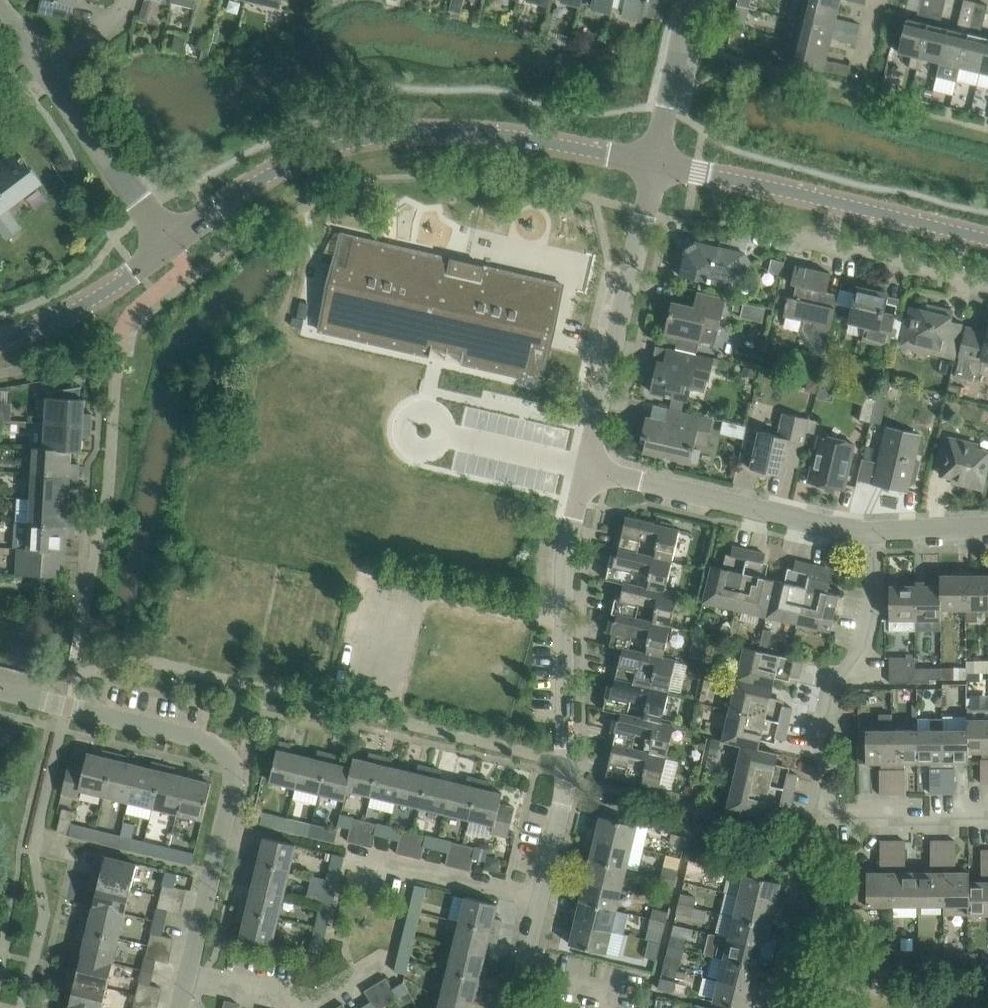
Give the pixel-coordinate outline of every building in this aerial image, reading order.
[(38,13),(69,20),(73,4),(77,5),(78,0),(41,0),(38,13)] [(170,3),(194,9),(197,0),(171,0),(170,3)] [(592,5),(613,10),(615,0),(593,0),(592,5)] [(613,10),(623,12),(625,12),(644,17),(648,0),(615,0),(613,10)] [(737,5),(756,9),(756,6),(751,5),(752,0),(738,0),(737,5)] [(839,8),(805,0),(794,0),(790,17),(800,20),(858,34),(861,24),(844,20),(844,21),(836,19),(839,8)] [(839,8),(841,0),(805,0),(839,8)] [(934,0),(921,0),(918,14),(930,17),(934,0)] [(946,0),(934,0),(930,17),(941,20),(946,0)] [(976,2),(969,0),(964,0),(957,30),(949,28),(940,62),(937,75),(957,81),(961,67),(969,33),(970,27),(976,2)] [(982,30),(987,5),(976,2),(970,27),(982,30)] [(737,6),(734,20),(739,21),(743,19),(746,8),(737,6)] [(142,10),(140,16),(142,17),(148,19),(150,13),(142,10)] [(917,68),(928,23),(907,18),(899,52),(911,55),(909,66),(917,68)] [(800,20),(795,41),(829,49),(832,37),(840,39),(839,40),(855,44),(858,34),(800,20)] [(940,62),(949,28),(928,23),(917,68),(920,69),(923,58),(940,62)] [(987,43),(987,37),(969,33),(961,67),(981,72),(987,43)] [(826,60),(829,49),(795,41),(790,62),(848,76),(851,65),(834,61),(834,62),(826,60)] [(959,90),(976,95),(979,86),(961,81),(959,90)] [(931,97),(933,91),(926,89),(924,95),(931,97)] [(17,151),(1,163),(7,170),(0,175),(0,227),(8,237),(21,227),(7,209),(42,182),(25,160),(22,156),(17,151)] [(732,276),(735,274),(752,264),(746,253),(697,241),(686,248),(680,274),(711,282),(730,286),(732,276)] [(334,285),(325,324),(530,369),(538,330),(554,333),(563,292),(486,275),(488,267),(454,260),(453,268),(359,247),(350,288),(334,285)] [(785,262),(772,259),(769,272),(782,275),(785,262)] [(830,335),(833,320),(838,300),(821,296),(822,290),(827,292),(832,273),(796,265),(791,284),(796,285),(793,298),(788,297),(784,316),(804,320),(803,330),(810,342),(816,351),(824,352),(829,335),(830,335)] [(888,348),(891,338),(892,333),(896,316),(896,314),(883,311),(887,294),(858,287),(850,321),(865,325),(861,341),(888,348)] [(673,302),(666,332),(669,333),(667,341),(677,343),(676,348),(697,352),(699,340),(714,343),(717,329),(725,299),(718,297),(698,292),(695,307),(673,302)] [(735,300),(733,309),(742,311),(744,302),(735,300)] [(896,316),(892,333),(891,338),(902,341),(939,349),(937,355),(955,359),(964,323),(951,320),(954,310),(927,303),(926,309),(910,306),(907,319),(896,316)] [(985,319),(984,325),(986,325),(985,331),(967,327),(965,335),(964,334),(958,359),(960,359),(955,375),(973,379),(975,373),(980,374),(982,364),(987,366),(987,320),(985,319)] [(659,360),(652,392),(672,396),(685,399),(688,400),(691,388),(693,377),(707,380),(708,380),(713,358),(696,354),(676,350),(673,364),(659,360)] [(744,365),(741,375),(755,378),(758,369),(744,365)] [(818,365),(806,368),(808,378),(821,375),(818,365)] [(819,382),(808,380),(806,390),(817,393),(819,382)] [(85,399),(81,398),(82,386),(48,391),(46,422),(92,425),(92,413),(84,413),(85,399)] [(871,421),(877,396),(866,393),(859,419),(871,421)] [(647,416),(642,436),(647,437),(643,451),(679,459),(691,462),(696,463),(699,449),(694,448),(696,442),(708,444),(714,418),(688,412),(682,411),(670,408),(669,408),(669,409),(666,421),(647,416)] [(744,438),(739,461),(751,464),(750,467),(785,476),(792,446),(803,448),(808,429),(810,419),(782,413),(777,436),(746,429),(744,438)] [(91,437),(92,425),(46,422),(45,448),(72,450),(82,451),(83,437),(91,437)] [(740,424),(737,437),(744,438),(746,429),(747,426),(740,424)] [(862,459),(857,480),(869,483),(907,492),(909,480),(915,481),(920,461),(914,459),(920,435),(887,427),(878,463),(874,462),(862,459)] [(843,489),(848,470),(854,444),(821,436),(810,481),(843,489)] [(987,469),(987,465),(987,452),(976,449),(977,445),(950,439),(941,474),(954,477),(954,479),(964,481),(963,484),(983,488),(987,469)] [(45,448),(35,447),(33,472),(79,475),(79,463),(71,463),(72,450),(45,448)] [(753,487),(757,474),(739,469),(735,482),(753,487)] [(78,487),(79,475),(33,472),(32,498),(69,500),(70,487),(78,487)] [(68,513),(69,500),(32,498),(30,523),(76,526),(76,514),(68,513)] [(620,523),(614,548),(619,549),(638,553),(641,537),(658,541),(655,557),(672,561),(675,549),(680,529),(674,528),(675,524),(661,521),(660,525),(626,517),(625,524),(620,523)] [(75,538),(76,526),(30,523),(29,548),(62,550),(61,551),(66,551),(67,537),(75,538)] [(736,608),(750,550),(733,546),(728,568),(712,565),(704,600),(736,608)] [(29,548),(19,547),(17,574),(59,576),(61,551),(62,550),(29,548)] [(612,554),(607,579),(624,583),(631,584),(634,568),(651,572),(647,587),(665,592),(678,595),(679,594),(674,592),(674,590),(666,588),(672,561),(655,557),(638,553),(619,549),(617,556),(612,554)] [(767,615),(775,580),(760,576),(766,553),(750,550),(736,608),(767,615)] [(798,622),(812,564),(796,560),(790,583),(775,580),(767,615),(798,622)] [(798,622),(811,625),(830,630),(838,594),(823,590),(828,568),(812,564),(798,622)] [(941,610),(966,609),(966,575),(940,575),(940,585),(941,585),(941,610)] [(987,609),(987,575),(966,575),(966,609),(966,620),(977,620),(977,609),(987,609)] [(618,588),(612,613),(617,614),(635,618),(639,602),(656,606),(652,622),(671,626),(678,595),(665,592),(647,587),(631,584),(624,583),(623,590),(618,588)] [(916,619),(916,585),(890,585),(890,631),(916,631),(916,619)] [(941,610),(941,585),(940,585),(916,585),(916,619),(941,619),(941,610)] [(652,622),(635,618),(617,614),(616,621),(611,619),(605,644),(623,648),(629,650),(633,634),(649,638),(645,652),(648,653),(647,654),(664,658),(664,657),(671,626),(652,622)] [(762,637),(760,646),(769,648),(770,639),(762,637)] [(803,660),(784,656),(745,646),(737,678),(773,687),(777,671),(799,677),(803,660)] [(664,658),(647,654),(648,653),(645,652),(629,650),(623,648),(621,655),(616,654),(610,678),(616,679),(634,683),(668,691),(675,660),(664,657),(664,658)] [(719,659),(710,656),(707,670),(715,672),(719,659)] [(916,682),(915,667),(915,657),(889,657),(890,683),(916,682)] [(979,660),(966,660),(966,672),(979,672),(979,660)] [(930,679),(942,679),(942,667),(929,667),(915,667),(916,682),(930,682),(930,679)] [(942,667),(942,679),(954,679),(954,667),(942,667)] [(984,672),(966,672),(966,681),(980,680),(980,678),(984,678),(984,672)] [(770,702),(773,687),(737,678),(730,709),(789,723),(792,707),(770,702)] [(668,691),(634,683),(616,679),(614,686),(609,685),(603,709),(616,712),(616,711),(628,714),(627,713),(631,699),(648,703),(644,718),(661,722),(668,691)] [(867,692),(859,692),(859,704),(867,703),(867,692)] [(967,705),(968,719),(966,719),(966,731),(967,731),(968,751),(969,751),(983,751),(983,758),(981,758),(981,782),(987,782),(987,705),(967,705)] [(785,739),(789,723),(730,709),(722,742),(742,747),(742,746),(759,750),(759,748),(762,734),(785,739)] [(644,718),(627,713),(628,714),(616,711),(616,712),(621,713),(619,720),(614,719),(609,743),(614,744),(633,749),(636,733),(653,737),(650,753),(667,757),(674,725),(661,722),(644,718)] [(923,716),(924,727),(944,727),(943,716),(923,716)] [(891,730),(886,730),(866,730),(859,730),(859,762),(866,762),(882,762),(882,769),(880,769),(880,793),(892,793),(891,730)] [(916,762),(916,730),(891,730),(892,793),(905,793),(905,769),(903,769),(903,762),(916,762)] [(942,793),(942,731),(916,730),(916,762),(932,762),(932,768),(930,768),(930,793),(942,793)] [(967,731),(966,731),(942,731),(942,793),(956,792),(956,768),(953,768),(953,761),(969,761),(969,751),(968,751),(967,731)] [(721,740),(712,738),(709,752),(717,754),(721,740)] [(295,786),(303,755),(290,752),(292,744),(280,741),(270,780),(295,786)] [(607,750),(601,774),(660,788),(667,757),(650,753),(633,749),(614,744),(612,751),(607,750)] [(779,753),(759,748),(759,750),(742,746),(742,747),(735,776),(794,790),(798,774),(775,768),(779,753)] [(320,792),(329,753),(318,750),(316,758),(303,755),(295,786),(320,792)] [(105,795),(113,758),(88,752),(84,768),(69,764),(62,793),(78,797),(80,789),(105,795)] [(347,788),(352,767),(339,764),(341,756),(329,753),(320,792),(346,798),(348,789),(347,788)] [(372,794),(381,755),(370,753),(368,760),(354,757),(352,767),(347,788),(348,789),(372,794)] [(396,800),(404,769),(391,766),(393,758),(381,755),(372,794),(396,800)] [(129,801),(138,764),(113,758),(105,795),(129,801)] [(154,807),(162,770),(138,764),(129,801),(154,807)] [(421,807),(430,767),(419,764),(417,772),(404,769),(396,800),(421,807)] [(445,813),(453,781),(440,778),(442,770),(430,767),(421,807),(445,813)] [(178,812),(187,776),(162,770),(154,807),(178,812)] [(178,812),(203,819),(212,782),(187,776),(178,812)] [(470,819),(479,779),(468,776),(466,784),(453,781),(445,813),(470,819)] [(790,806),(794,790),(735,776),(728,808),(764,816),(767,801),(790,806)] [(493,824),(492,832),(508,836),(515,807),(500,804),(503,793),(489,790),(491,782),(479,779),(470,819),(493,824)] [(75,811),(63,808),(57,831),(82,837),(84,826),(72,823),(75,811)] [(263,812),(260,822),(273,826),(276,815),(263,812)] [(360,844),(366,820),(341,814),(338,825),(351,828),(348,841),(360,844)] [(632,846),(632,843),(637,824),(601,815),(598,828),(588,826),(586,835),(632,846)] [(387,837),(390,826),(366,820),(360,844),(372,846),(375,834),(387,837)] [(299,821),(297,831),(310,835),(312,824),(299,821)] [(312,824),(310,835),(322,838),(325,827),(312,824)] [(409,855),(415,832),(390,826),(387,837),(400,840),(396,852),(409,855)] [(121,835),(108,832),(106,843),(118,846),(121,835)] [(436,849),(439,838),(415,832),(409,855),(421,858),(424,846),(436,849)] [(684,846),(687,836),(672,833),(670,842),(684,846)] [(133,838),(121,835),(118,846),(131,849),(133,838)] [(627,867),(632,846),(586,835),(584,844),(594,847),(591,858),(627,867)] [(296,843),(284,841),(265,836),(262,850),(254,848),(251,860),(290,869),(296,843)] [(458,867),(464,844),(439,838),(436,849),(449,852),(446,864),(458,867)] [(918,904),(918,914),(922,914),(921,904),(922,904),(944,904),(943,840),(931,841),(931,865),(933,865),(933,872),(918,872),(918,904)] [(969,881),(970,881),(970,871),(954,872),(954,865),(956,865),(956,840),(943,840),(944,904),(944,914),(968,914),(968,904),(969,904),(969,881)] [(859,873),(851,873),(851,907),(868,907),(868,904),(879,904),(893,904),(893,841),(880,841),(880,865),(883,865),(882,872),(859,872),(859,873)] [(906,841),(893,841),(893,904),(895,904),(914,904),(915,904),(915,914),(918,914),(918,904),(918,872),(904,872),(904,865),(906,865),(906,841)] [(170,847),(157,844),(155,855),(167,858),(170,847)] [(488,850),(469,845),(464,844),(458,867),(470,870),(473,857),(486,860),(488,850)] [(195,853),(182,850),(170,847),(167,858),(192,864),(195,853)] [(968,904),(968,914),(987,914),(987,850),(982,850),(982,874),(984,874),(984,881),(970,881),(969,881),(969,904),(968,904)] [(95,867),(92,879),(131,888),(133,882),(137,863),(121,859),(98,854),(96,862),(95,867)] [(334,854),(331,866),(341,869),(342,866),(345,856),(334,854)] [(622,888),(627,867),(591,858),(588,870),(578,868),(576,877),(622,888)] [(284,894),(290,869),(251,860),(248,871),(256,873),(253,886),(284,894)] [(704,863),(690,860),(689,860),(687,869),(684,881),(699,884),(704,863)] [(662,876),(676,879),(679,870),(664,866),(662,876)] [(163,883),(174,886),(177,873),(166,871),(163,883)] [(740,895),(785,906),(787,897),(778,894),(781,882),(745,873),(740,895)] [(674,888),(676,879),(662,876),(659,885),(674,888)] [(616,909),(622,888),(576,877),(574,886),(583,889),(581,901),(616,909)] [(125,913),(131,888),(92,879),(89,890),(97,892),(94,905),(125,913)] [(424,899),(427,887),(416,884),(413,897),(424,899)] [(278,918),(284,894),(253,886),(250,899),(242,897),(239,909),(278,918)] [(325,890),(322,903),(333,905),(336,893),(325,890)] [(679,902),(694,906),(696,897),(681,893),(679,902)] [(154,920),(165,923),(168,910),(179,913),(182,901),(160,895),(154,920)] [(783,915),(785,906),(740,895),(734,916),(770,925),(773,913),(783,915)] [(498,903),(478,899),(466,896),(460,921),(499,931),(502,919),(494,917),(498,903)] [(611,930),(616,909),(581,901),(578,912),(568,910),(566,919),(611,930)] [(692,915),(694,906),(679,902),(677,911),(692,915)] [(322,903),(319,915),(330,918),(333,905),(322,903)] [(119,937),(125,913),(94,905),(91,918),(83,916),(80,928),(119,937)] [(651,918),(666,921),(668,912),(654,908),(651,918)] [(272,944),(278,918),(239,909),(236,920),(244,922),(241,936),(272,944)] [(768,936),(770,925),(734,916),(729,937),(775,948),(777,939),(768,936)] [(651,918),(649,928),(664,931),(666,921),(651,918)] [(606,952),(611,930),(566,919),(563,928),(573,931),(570,943),(606,952)] [(162,935),(165,923),(154,920),(149,944),(170,949),(173,937),(162,935)] [(415,936),(419,923),(407,920),(404,933),(415,936)] [(496,942),(499,931),(460,921),(454,945),(485,953),(489,940),(496,942)] [(113,962),(119,937),(80,928),(77,940),(85,941),(82,954),(113,962)] [(412,948),(415,936),(404,933),(401,945),(412,948)] [(775,948),(729,937),(711,933),(706,954),(724,958),(760,967),(763,955),(773,957),(775,948)] [(686,939),(674,936),(671,935),(669,944),(684,948),(686,939)] [(313,939),(310,951),(321,954),(324,942),(313,939)] [(649,939),(645,956),(657,959),(658,955),(661,943),(649,939)] [(167,962),(170,949),(149,944),(143,969),(153,972),(156,959),(167,962)] [(681,957),(684,948),(669,944),(667,954),(681,957)] [(482,966),(485,953),(454,945),(448,970),(487,980),(490,968),(482,966)] [(318,965),(321,954),(310,951),(307,963),(318,965)] [(978,952),(968,952),(969,965),(979,965),(978,952)] [(107,987),(113,962),(82,954),(79,968),(71,966),(68,977),(107,987)] [(406,973),(409,961),(398,958),(395,971),(406,973)] [(757,978),(760,967),(724,958),(719,979),(765,990),(767,981),(757,978)] [(666,967),(664,974),(684,979),(686,972),(678,970),(666,967)] [(159,999),(161,987),(150,985),(153,972),(143,969),(137,993),(159,999)] [(485,991),(487,980),(448,970),(442,995),(468,1002),(473,1003),(477,989),(485,991)] [(107,987),(68,977),(65,989),(73,991),(70,1004),(88,1007),(102,1007),(107,987)] [(675,981),(661,977),(658,987),(673,991),(675,981)] [(403,982),(392,988),(385,978),(376,984),(388,1004),(409,991),(403,982)] [(765,990),(719,979),(714,1001),(743,1007),(750,1007),(753,997),(763,999),(765,990)] [(388,1004),(376,984),(365,990),(372,1001),(360,1007),(381,1007),(388,1004)] [(159,999),(137,993),(133,1007),(156,1007),(159,999)] [(468,1002),(442,995),(439,1007),(467,1007),(468,1002)] [(238,1003),(225,999),(223,1007),(237,1007),(238,1003)]
